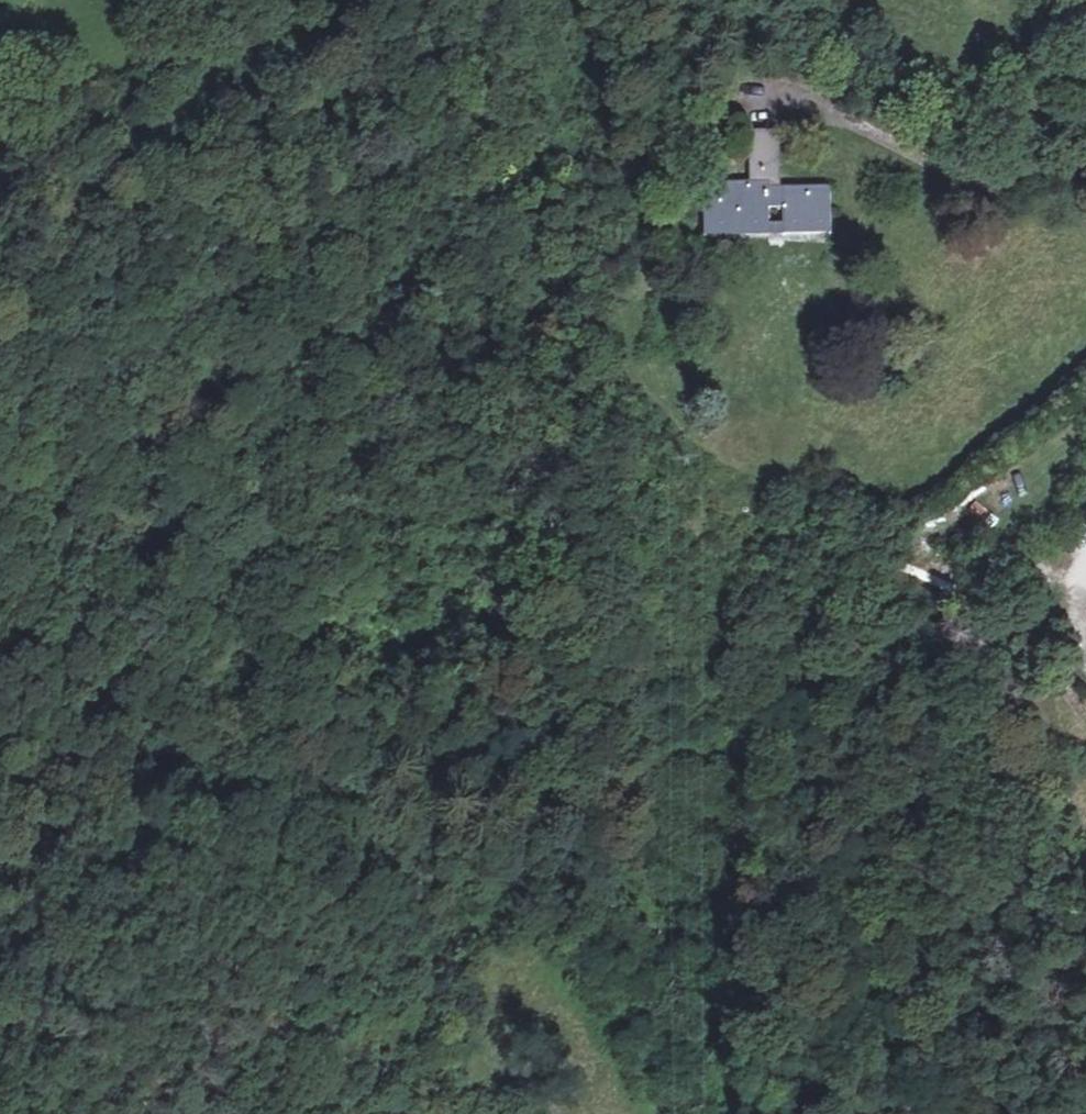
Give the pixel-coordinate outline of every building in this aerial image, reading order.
[(752,163),(772,163),(772,130),(752,130),(752,163)] [(707,183),(707,227),(768,225),(769,213),(783,212),(783,236),(834,236),(834,184),(791,184),(789,187),(774,190),(774,184),(707,183)] [(1085,343),(1085,318),(1075,336),(1085,343)]
